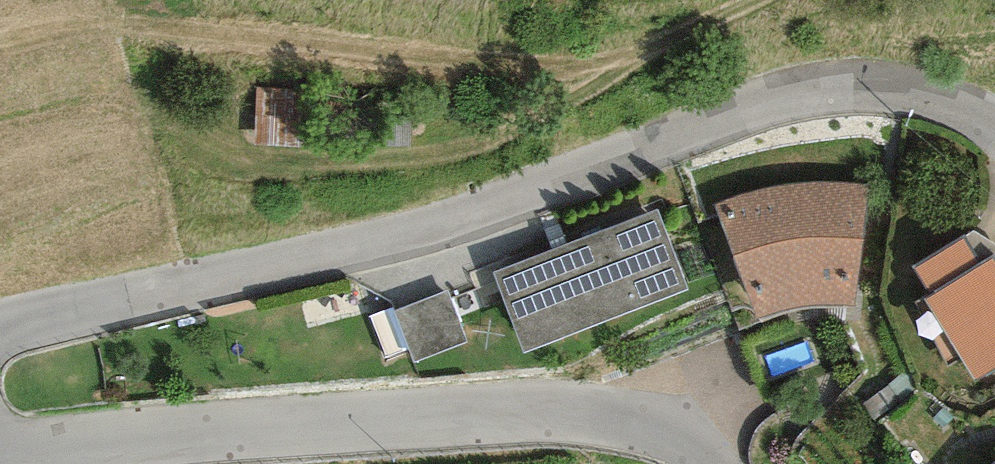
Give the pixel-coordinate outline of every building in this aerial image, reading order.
[(865,309),(874,191),(793,186),(725,205),(754,325),(865,309)] [(661,216),(493,280),(521,359),(689,299),(661,216)] [(964,244),(916,268),(933,302),(924,306),(968,391),(994,377),(994,261),(977,270),(964,244)] [(414,359),(475,340),(459,289),(398,308),(414,359)]
